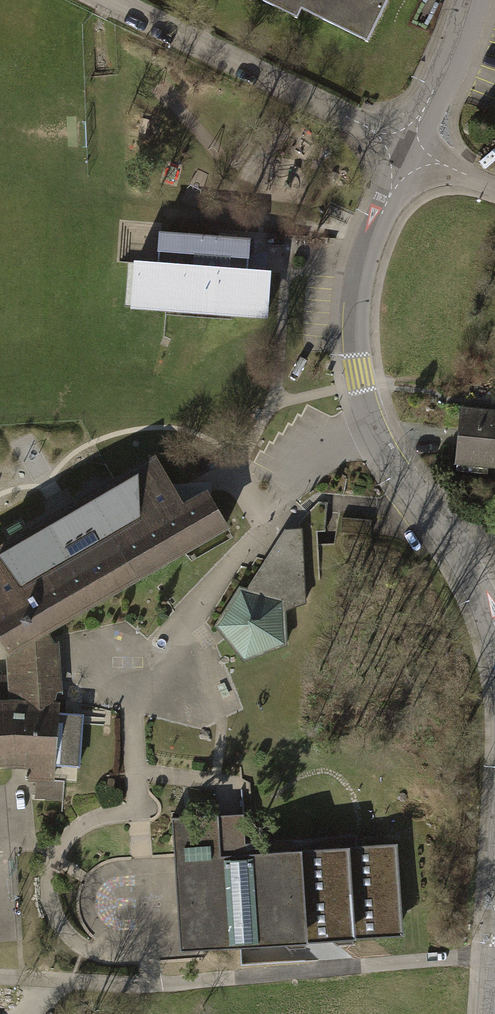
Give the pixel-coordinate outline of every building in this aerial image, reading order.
[(306,23),(310,15),(373,46),(396,0),(260,0),(306,23)] [(158,265),(130,263),(126,305),(135,306),(135,310),(269,320),(273,274),(250,272),(253,241),(161,234),(158,265)] [(460,405),(455,459),(494,463),(494,408),(460,405)] [(9,653),(49,633),(229,528),(207,490),(189,500),(185,494),(180,486),(174,486),(156,457),(134,470),(134,474),(0,550),(0,637),(9,653)] [(269,553),(303,562),(301,527),(285,527),(269,553)] [(246,588),(240,586),(215,624),(244,661),(286,644),(285,610),(306,602),(303,562),(286,557),(269,553),(246,588)] [(11,680),(4,680),(5,704),(12,704),(36,705),(55,703),(55,694),(62,693),(59,642),(53,643),(49,633),(9,653),(11,680)] [(0,678),(0,769),(11,768),(17,768),(28,769),(36,705),(12,704),(5,704),(4,680),(4,677),(0,678)] [(36,705),(28,769),(28,781),(54,782),(55,765),(80,766),(83,715),(59,714),(60,702),(55,703),(36,705)] [(245,813),(172,817),(175,859),(183,858),(188,950),(283,943),(289,949),(306,948),(306,942),(331,940),(337,946),(354,944),(353,938),(396,936),(390,844),(347,846),(346,834),(246,842),(245,813)]
